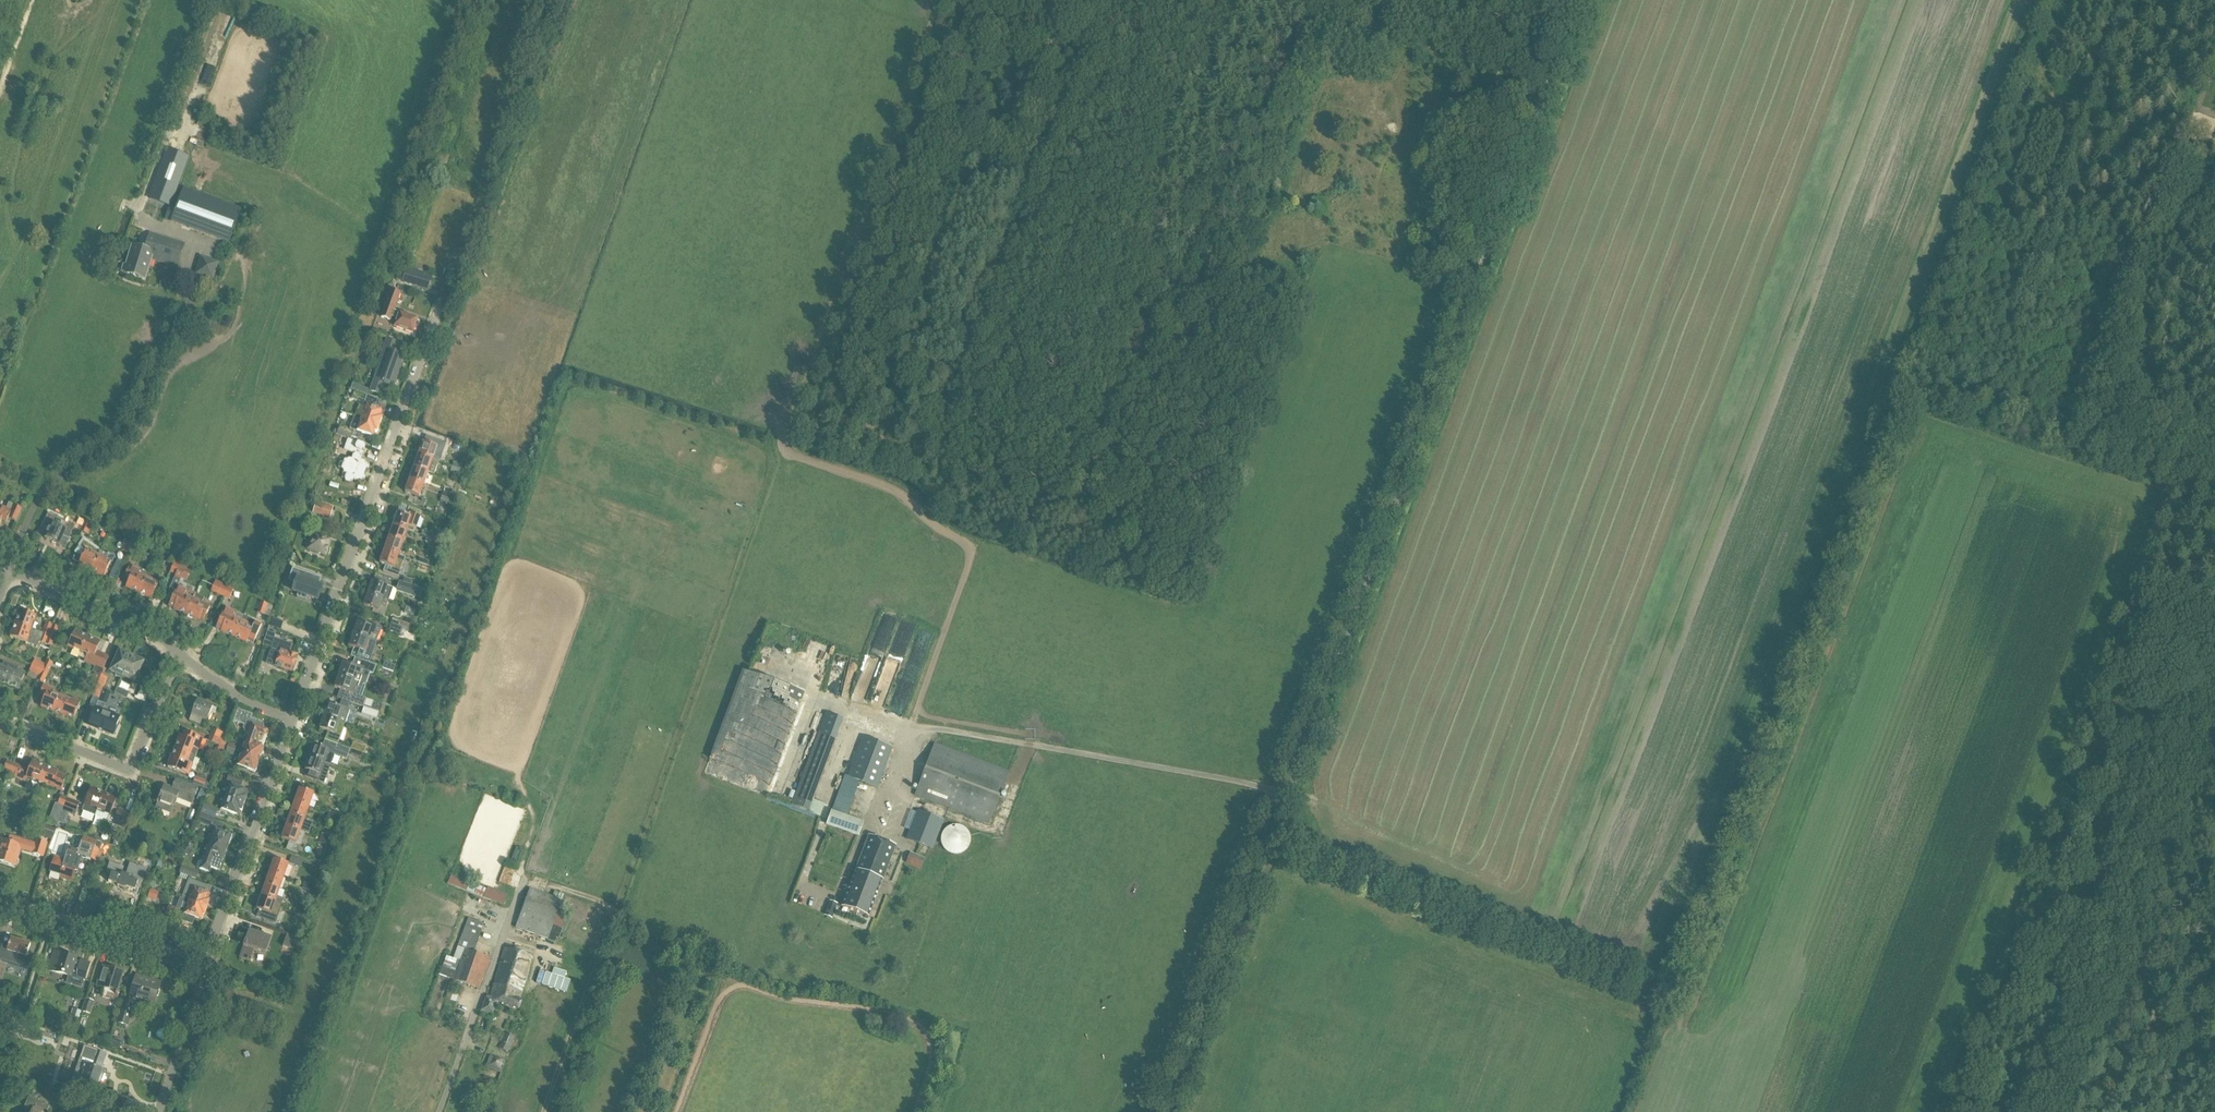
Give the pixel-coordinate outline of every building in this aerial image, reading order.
[(167,148),(151,191),(173,200),(189,156),(167,148)] [(171,207),(166,220),(171,222),(229,243),(241,210),(183,188),(175,209),(171,207)] [(122,271),(123,271),(123,274),(145,281),(152,262),(153,262),(153,260),(177,268),(185,244),(150,233),(145,249),(131,245),(125,265),(123,265),(122,271)] [(199,256),(196,265),(194,274),(215,281),(220,262),(199,256)] [(405,269),(401,268),(398,280),(428,289),(432,276),(405,268),(405,269)] [(400,293),(391,289),(381,317),(390,321),(391,317),(396,319),(394,326),(412,332),(417,319),(394,310),(400,293)] [(377,364),(379,365),(369,391),(380,395),(384,384),(393,387),(405,355),(396,352),(399,343),(386,338),(377,364)] [(360,418),(354,416),(379,425),(382,418),(380,417),(382,412),(374,409),(378,399),(367,395),(363,406),(364,406),(360,418)] [(356,431),(356,430),(373,437),(375,432),(377,433),(379,425),(354,416),(349,429),(356,431)] [(341,437),(349,440),(353,431),(340,427),(336,435),(341,437)] [(345,481),(350,483),(352,483),(352,482),(353,479),(358,481),(358,479),(363,481),(369,465),(368,465),(364,464),(365,462),(360,460),(361,456),(363,451),(365,446),(364,446),(350,441),(346,451),(354,454),(354,455),(353,455),(352,459),(352,460),(349,459),(349,460),(348,459),(347,460),(344,461),(341,468),(343,472),(343,471),(343,472),(344,473),(347,474),(347,475),(346,475),(344,480),(345,480),(345,481)] [(437,448),(422,442),(418,455),(433,460),(437,448)] [(413,467),(428,473),(434,475),(439,462),(433,460),(418,455),(413,467)] [(453,462),(452,467),(463,471),(464,467),(462,466),(463,466),(453,462)] [(428,473),(413,467),(409,480),(424,485),(428,473)] [(459,475),(460,474),(461,475),(463,471),(452,467),(450,472),(459,475)] [(405,492),(420,498),(424,485),(409,480),(405,492)] [(317,488),(315,495),(327,499),(330,491),(326,489),(326,491),(317,488)] [(441,496),(442,497),(440,500),(449,503),(450,500),(452,495),(443,492),(441,496)] [(0,506),(0,524),(1,522),(6,524),(8,519),(16,523),(22,509),(9,503),(7,509),(1,506),(0,506)] [(315,503),(313,513),(330,518),(332,508),(315,503)] [(405,512),(404,515),(397,513),(393,525),(408,531),(413,533),(415,529),(415,530),(421,513),(409,508),(407,512),(405,512)] [(59,545),(65,548),(69,539),(72,533),(66,531),(66,530),(60,527),(62,521),(56,518),(57,517),(54,516),(55,515),(52,514),(52,515),(48,513),(42,527),(48,530),(44,538),(59,545)] [(87,534),(91,524),(85,521),(80,531),(87,534)] [(403,543),(408,531),(393,525),(388,538),(403,543)] [(422,531),(421,536),(427,538),(436,541),(437,537),(438,537),(439,532),(432,529),(430,533),(422,531)] [(311,539),(310,539),(306,549),(326,556),(329,545),(328,545),(330,540),(313,534),(311,539)] [(388,538),(384,550),(399,556),(403,543),(388,538)] [(425,542),(429,544),(426,551),(431,553),(436,541),(427,538),(425,542)] [(127,540),(122,551),(128,554),(133,542),(127,540)] [(133,542),(128,554),(134,556),(139,545),(133,542)] [(91,552),(86,549),(78,566),(91,572),(100,551),(98,555),(91,552)] [(384,550),(379,563),(395,568),(399,556),(384,550)] [(108,555),(100,551),(91,572),(104,578),(111,561),(106,559),(108,555)] [(116,559),(108,578),(115,580),(123,562),(116,559)] [(175,562),(170,573),(175,575),(176,575),(181,564),(175,562)] [(124,577),(129,579),(125,588),(138,594),(148,573),(141,570),(142,569),(130,564),(124,577)] [(168,592),(179,597),(173,609),(186,615),(195,595),(182,589),(182,588),(178,586),(182,577),(187,580),(192,569),(181,564),(176,575),(175,575),(168,592)] [(292,568),(288,580),(296,583),(293,592),(298,593),(296,597),(306,600),(308,597),(317,600),(322,588),(318,587),(321,578),(292,568)] [(148,573),(138,594),(151,600),(161,579),(148,573)] [(215,580),(210,591),(223,597),(228,586),(215,580)] [(383,597),(384,598),(384,600),(386,601),(386,600),(389,601),(393,589),(372,581),(367,593),(382,599),(383,597)] [(401,582),(398,590),(407,593),(407,592),(410,585),(401,582)] [(422,589),(416,587),(410,585),(407,592),(420,596),(422,589)] [(228,586),(223,597),(229,600),(234,589),(228,586)] [(186,615),(199,621),(199,620),(203,622),(210,607),(203,603),(205,598),(196,593),(195,595),(186,615)] [(382,599),(367,593),(363,606),(379,611),(381,606),(386,608),(389,601),(386,600),(386,601),(384,600),(384,598),(383,597),(382,599)] [(273,606),(261,602),(257,613),(269,617),(273,606)] [(407,608),(406,607),(404,613),(413,616),(415,610),(407,607),(407,608)] [(243,617),(243,616),(225,608),(215,629),(233,637),(243,617)] [(37,617),(20,610),(15,624),(31,630),(32,630),(34,623),(35,623),(37,617)] [(243,617),(233,637),(246,643),(256,622),(244,616),(243,617)] [(410,624),(393,618),(390,625),(408,631),(410,624)] [(373,627),(357,622),(353,634),(376,642),(381,628),(373,625),(373,627)] [(46,623),(42,634),(49,636),(53,625),(46,623)] [(15,624),(10,637),(37,647),(39,642),(52,647),(55,638),(49,636),(42,634),(32,630),(31,630),(15,624)] [(53,625),(49,636),(55,638),(59,627),(53,625)] [(388,631),(406,637),(408,631),(390,625),(388,631)] [(280,634),(269,629),(263,645),(271,648),(273,641),(277,642),(280,634)] [(67,648),(73,650),(80,653),(87,637),(75,631),(67,648)] [(349,647),(357,650),(354,658),(376,666),(376,665),(366,662),(373,642),(376,643),(376,642),(353,634),(349,647)] [(93,672),(95,673),(91,683),(97,686),(101,676),(110,656),(97,650),(100,643),(87,637),(80,653),(87,656),(84,662),(95,667),(93,672)] [(270,650),(265,663),(291,672),(297,656),(289,654),(290,649),(282,647),(280,654),(270,650)] [(110,672),(116,674),(115,676),(121,679),(131,657),(130,657),(131,654),(126,652),(125,654),(120,652),(110,672)] [(121,679),(128,682),(129,680),(134,683),(143,663),(138,660),(138,658),(134,656),(132,658),(131,657),(121,679)] [(338,675),(363,684),(365,685),(370,673),(373,674),(376,666),(354,658),(352,666),(343,663),(338,675)] [(45,664),(35,659),(32,666),(41,670),(45,664)] [(45,664),(41,670),(48,674),(53,663),(46,660),(45,664)] [(384,662),(382,668),(393,672),(395,666),(384,662)] [(0,666),(0,683),(19,690),(25,673),(18,670),(19,668),(8,664),(6,668),(0,666)] [(26,676),(34,680),(35,679),(37,680),(38,677),(41,670),(32,666),(29,672),(26,676)] [(38,677),(37,680),(37,681),(43,684),(48,674),(41,670),(38,677)] [(710,754),(704,773),(765,796),(772,777),(803,693),(749,673),(742,670),(710,754)] [(334,688),(343,691),(341,699),(362,707),(365,698),(359,696),(363,684),(338,675),(334,688)] [(108,678),(101,676),(97,686),(104,689),(108,678)] [(86,694),(93,697),(97,686),(91,683),(86,694)] [(60,696),(53,693),(54,690),(44,685),(39,696),(44,698),(40,707),(54,712),(60,696)] [(99,699),(104,689),(97,686),(93,697),(99,699)] [(115,694),(127,699),(129,693),(118,688),(115,694)] [(67,699),(60,696),(54,712),(74,720),(81,702),(74,699),(73,700),(67,698),(67,699)] [(191,715),(192,715),(189,721),(200,725),(202,719),(207,721),(210,714),(212,714),(215,713),(217,708),(212,707),(213,705),(197,700),(191,715)] [(105,705),(98,703),(96,709),(95,709),(89,726),(113,735),(120,718),(103,711),(105,705)] [(337,707),(328,704),(324,716),(345,724),(350,709),(337,705),(337,707)] [(378,712),(363,707),(361,714),(376,719),(378,712)] [(252,715),(238,710),(234,721),(243,725),(243,726),(243,727),(243,728),(243,729),(243,730),(244,731),(244,732),(245,732),(247,733),(248,734),(245,741),(263,748),(264,747),(263,747),(267,737),(263,736),(264,731),(263,731),(263,728),(263,727),(263,725),(262,724),(261,723),(259,722),(251,719),(252,715)] [(798,787),(791,806),(808,812),(807,813),(814,815),(820,818),(824,804),(813,800),(843,719),(825,712),(798,787)] [(319,729),(331,733),(330,735),(340,738),(345,724),(324,716),(319,729)] [(223,733),(212,729),(210,735),(221,740),(223,733)] [(182,737),(180,736),(175,749),(195,757),(202,739),(184,732),(182,737)] [(207,741),(217,745),(214,752),(222,755),(227,742),(221,740),(210,735),(207,741)] [(844,775),(826,826),(858,837),(864,822),(847,816),(859,782),(877,789),(893,748),(862,736),(847,776),(844,775)] [(263,748),(245,741),(241,753),(259,759),(260,755),(261,755),(263,752),(263,748)] [(326,741),(323,749),(313,745),(309,757),(330,765),(333,755),(347,759),(350,749),(326,741)] [(350,749),(364,754),(367,747),(353,742),(350,749)] [(934,743),(926,765),(914,796),(989,825),(1009,771),(934,743)] [(175,768),(174,770),(188,776),(190,770),(195,757),(175,749),(168,768),(171,769),(172,767),(175,768)] [(259,759),(241,753),(236,765),(255,772),(257,768),(258,764),(257,763),(259,759)] [(323,784),(330,765),(309,757),(308,760),(307,760),(305,766),(306,767),(305,770),(307,770),(304,777),(323,784)] [(13,763),(7,761),(2,772),(8,775),(9,774),(13,763)] [(27,779),(32,781),(32,780),(39,783),(45,767),(32,762),(29,769),(21,766),(17,778),(26,782),(27,779)] [(13,763),(9,774),(8,775),(14,777),(19,766),(13,763)] [(54,789),(56,790),(61,792),(67,777),(58,773),(59,772),(45,767),(39,783),(46,786),(46,787),(54,790),(54,789)] [(229,774),(228,777),(227,780),(241,786),(244,780),(229,774)] [(193,783),(205,788),(207,782),(195,777),(193,783)] [(158,801),(155,808),(171,814),(173,807),(174,807),(177,799),(192,805),(198,789),(175,780),(172,790),(163,786),(158,801)] [(247,791),(229,785),(225,797),(244,805),(247,797),(245,796),(247,791)] [(90,789),(84,806),(82,811),(95,816),(98,809),(103,794),(90,789)] [(204,803),(209,792),(200,789),(196,800),(204,803)] [(299,789),(295,801),(310,806),(314,808),(316,803),(311,802),(314,794),(299,789)] [(106,820),(113,823),(111,829),(123,834),(131,814),(119,810),(113,808),(117,799),(103,794),(98,809),(105,812),(104,812),(109,814),(106,820)] [(47,823),(56,827),(67,798),(61,795),(58,804),(55,803),(47,823)] [(216,816),(225,819),(228,812),(238,816),(240,811),(242,812),(244,805),(225,797),(220,810),(204,804),(200,813),(215,819),(216,816)] [(67,798),(56,827),(64,831),(70,817),(68,815),(70,810),(76,812),(80,803),(67,798)] [(310,806),(295,801),(290,814),(305,819),(310,806)] [(196,811),(190,809),(185,820),(192,822),(196,811)] [(330,809),(326,820),(335,824),(339,812),(330,809)] [(905,840),(932,850),(944,820),(917,810),(905,840)] [(200,813),(197,823),(211,828),(215,819),(200,813)] [(305,819),(290,814),(286,826),(301,832),(305,819)] [(942,833),(941,835),(941,837),(941,840),(941,842),(941,845),(943,847),(944,849),(946,851),(948,853),(950,854),(953,855),(955,855),(958,855),(960,854),(963,853),(965,851),(967,849),(968,847),(969,845),(970,843),(970,840),(970,837),(969,835),(968,833),(967,831),(965,829),(963,828),(961,826),(959,826),(957,825),(954,825),(952,826),(949,826),(947,828),(945,829),(944,831),(942,833)] [(44,826),(42,829),(41,834),(52,837),(55,830),(44,826)] [(286,826),(281,839),(290,842),(287,850),(298,853),(305,833),(301,832),(286,826)] [(232,836),(213,830),(209,842),(227,848),(228,845),(229,845),(231,840),(232,836)] [(331,837),(321,833),(319,838),(329,842),(331,837)] [(854,872),(840,908),(867,918),(881,882),(882,882),(896,847),(867,836),(854,872)] [(80,857),(96,862),(102,843),(83,837),(79,849),(69,846),(65,859),(55,856),(50,872),(60,875),(60,878),(72,882),(80,857)] [(1,860),(0,862),(12,866),(12,864),(15,865),(21,845),(16,844),(17,841),(9,838),(8,841),(3,840),(0,850),(0,860),(1,860)] [(46,843),(37,840),(33,854),(42,857),(46,843)] [(227,848),(209,842),(205,854),(223,861),(225,857),(226,852),(227,848)] [(924,858),(910,853),(905,863),(920,869),(924,858)] [(223,861),(205,854),(199,869),(209,873),(211,868),(219,871),(222,861),(223,861)] [(303,860),(291,856),(289,863),(300,867),(303,860)] [(269,872),(284,877),(289,865),(274,859),(269,872)] [(182,867),(180,874),(196,879),(198,873),(182,867)] [(118,887),(124,889),(123,891),(134,894),(138,882),(140,874),(128,869),(126,875),(121,874),(120,876),(111,873),(108,882),(118,885),(118,887)] [(265,884),(280,890),(284,877),(269,872),(265,884)] [(311,892),(314,882),(305,879),(301,888),(311,892)] [(188,901),(188,902),(207,908),(210,901),(208,900),(210,895),(209,895),(212,888),(189,880),(182,899),(188,901)] [(470,883),(466,891),(483,898),(504,906),(508,895),(487,887),(486,890),(470,883)] [(280,890),(265,884),(261,897),(282,904),(283,899),(277,897),(280,890)] [(530,888),(515,928),(548,940),(557,914),(562,901),(530,888)] [(159,893),(150,890),(147,898),(156,901),(157,899),(159,900),(161,895),(158,894),(159,893)] [(282,904),(261,897),(256,909),(271,915),(274,908),(279,910),(282,904)] [(829,901),(824,916),(832,919),(838,904),(829,901)] [(168,907),(165,916),(174,919),(175,914),(178,915),(181,921),(193,925),(195,918),(201,920),(202,915),(204,916),(207,908),(188,902),(185,911),(168,907)] [(294,909),(304,912),(307,913),(309,909),(305,908),(305,907),(296,904),(294,909)] [(250,961),(254,951),(265,955),(271,938),(249,930),(239,957),(250,961)] [(283,946),(294,950),(298,938),(287,934),(283,946)] [(30,945),(10,939),(8,947),(1,945),(0,948),(0,961),(29,970),(34,955),(27,953),(30,945)] [(439,975),(479,989),(490,958),(457,946),(456,949),(453,959),(446,957),(439,975)] [(489,998),(485,997),(481,1011),(492,1015),(497,1003),(519,1011),(522,1000),(520,1000),(523,991),(524,989),(533,957),(503,948),(489,998)] [(54,951),(48,971),(68,977),(66,984),(81,989),(84,981),(89,963),(80,960),(79,963),(75,962),(76,958),(54,951)] [(96,987),(104,989),(102,998),(116,1002),(118,993),(117,993),(124,973),(103,966),(96,987)] [(546,973),(541,986),(566,994),(571,981),(564,979),(566,972),(554,968),(552,975),(546,973)] [(128,1005),(123,1003),(117,1023),(127,1026),(135,1000),(144,1003),(144,1006),(152,1008),(159,984),(136,977),(128,1005)] [(94,1001),(85,999),(82,1012),(90,1015),(94,1001)] [(70,1020),(78,1022),(81,1012),(73,1009),(70,1020)] [(70,1085),(86,1090),(87,1088),(96,1091),(97,1087),(103,1070),(101,1070),(106,1054),(84,1046),(78,1063),(84,1065),(82,1070),(84,1071),(81,1080),(73,1077),(70,1085)] [(494,1057),(490,1056),(485,1067),(501,1074),(502,1070),(505,1062),(503,1061),(503,1060),(502,1060),(495,1057),(494,1057)] [(29,1097),(25,1106),(33,1110),(32,1111),(47,1111),(49,1106),(29,1097)]
